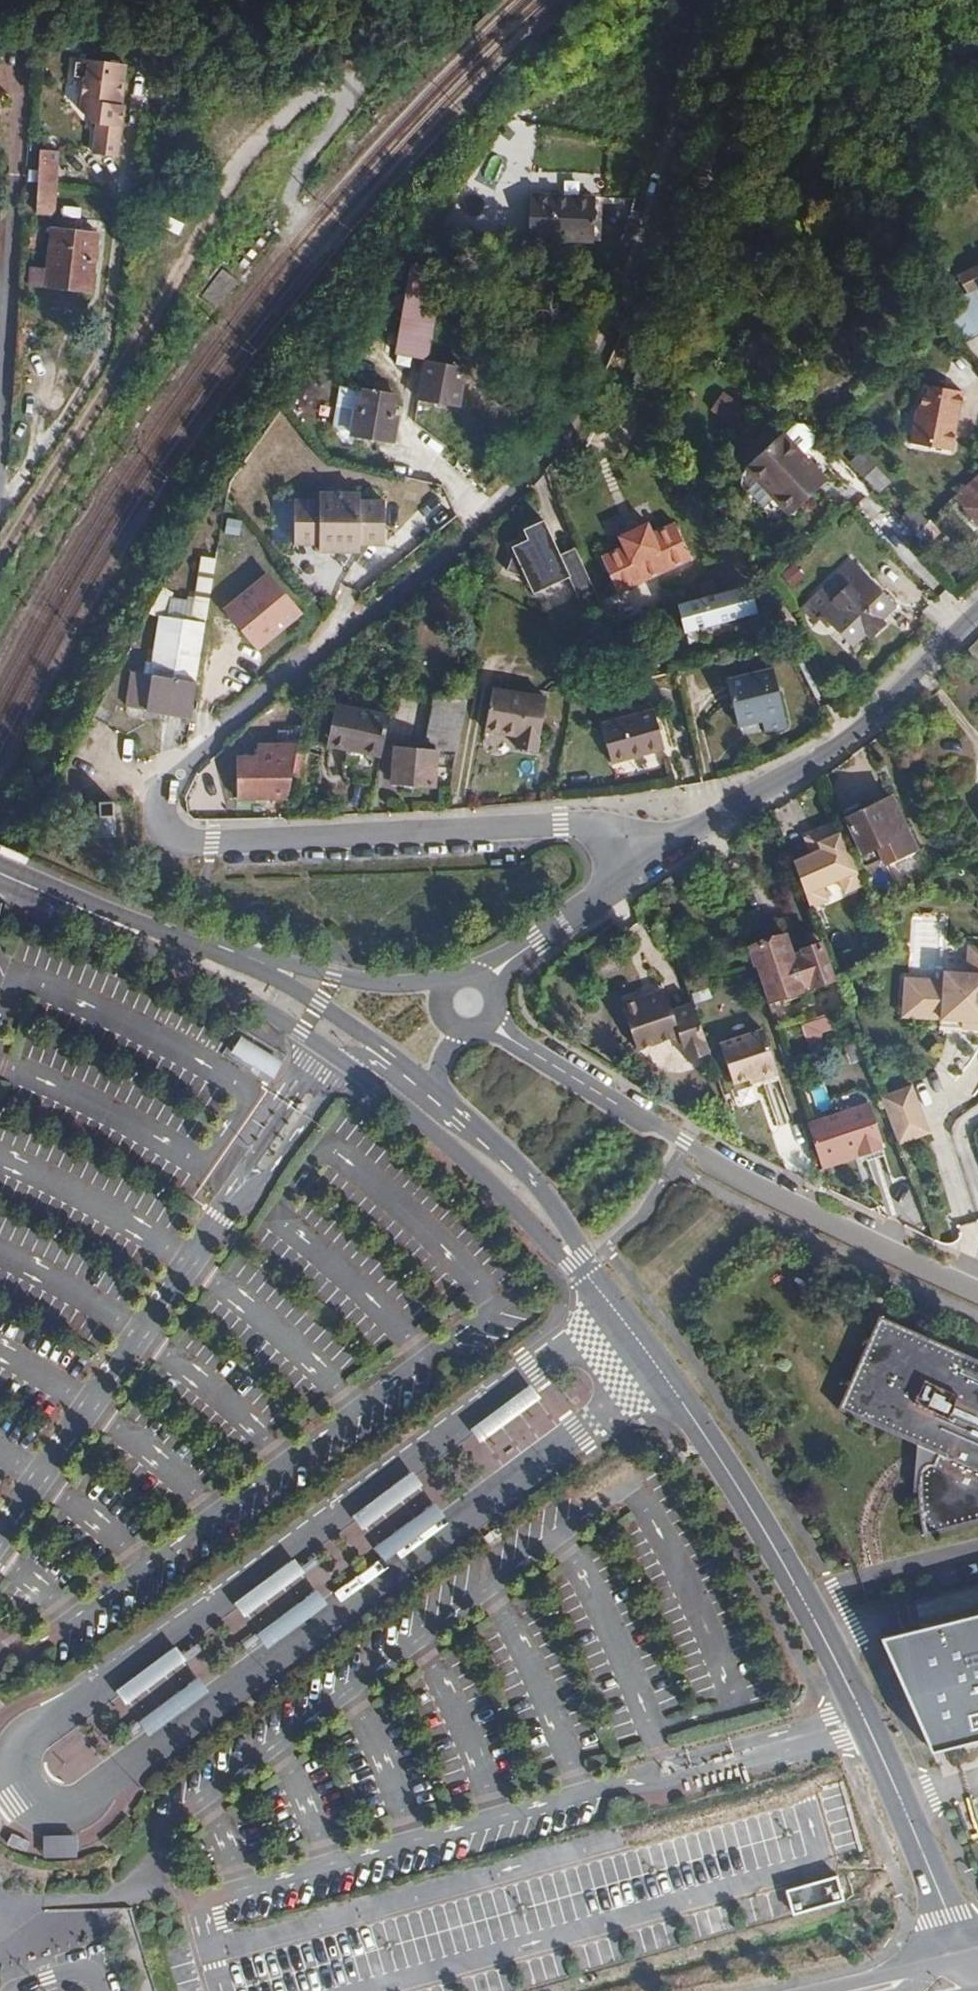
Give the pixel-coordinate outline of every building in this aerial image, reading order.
[(126,62),(83,57),(80,72),(84,73),(79,99),(94,121),(97,121),(93,151),(117,154),(125,103),(120,102),(126,62)] [(39,147),(36,187),(53,188),(55,147),(39,147)] [(53,188),(36,187),(34,212),(52,214),(53,188)] [(603,196),(538,193),(535,236),(600,239),(603,196)] [(94,233),(50,229),(43,288),(88,293),(94,233)] [(977,296),(977,275),(961,284),(969,301),(977,296)] [(399,348),(430,353),(440,292),(410,287),(399,348)] [(959,309),(941,327),(959,346),(974,332),(959,309)] [(421,402),(462,409),(469,368),(428,362),(421,402)] [(921,411),(913,444),(953,454),(968,397),(931,387),(925,412),(921,411)] [(358,413),(362,392),(339,389),(331,431),(341,443),(350,445),(352,434),(355,412),(358,413)] [(396,398),(362,392),(358,413),(355,412),(352,434),(394,440),(397,420),(392,418),(396,398)] [(795,423),(782,436),(800,456),(814,444),(814,436),(803,424),(795,423)] [(846,439),(835,428),(826,437),(824,438),(830,444),(836,438),(841,444),(846,439)] [(780,434),(744,468),(757,483),(775,501),(788,516),(825,482),(800,456),(782,436),(780,434)] [(847,463),(867,484),(875,492),(886,482),(858,453),(847,463)] [(953,495),(977,522),(977,471),(953,495)] [(775,501),(757,483),(747,493),(745,499),(757,512),(764,511),(775,501)] [(294,537),(319,538),(319,545),(359,546),(359,539),(384,539),(385,497),(360,497),(360,489),(320,488),(320,496),(295,495),(294,537)] [(271,536),(294,537),(295,495),(295,492),(272,492),(271,536)] [(913,532),(923,523),(924,522),(911,508),(900,518),(913,532)] [(889,523),(905,540),(911,534),(913,532),(900,518),(897,515),(889,523)] [(523,576),(531,594),(568,577),(559,554),(543,519),(521,529),(526,540),(510,547),(513,553),(506,570),(523,576)] [(646,522),(615,536),(620,546),(597,556),(615,593),(689,559),(672,522),(650,532),(646,522)] [(913,532),(911,534),(915,538),(927,526),(923,523),(913,532)] [(577,597),(591,590),(572,548),(559,554),(568,577),(577,597)] [(190,718),(215,558),(200,557),(190,620),(165,616),(150,711),(190,718)] [(847,561),(808,599),(851,644),(864,631),(869,636),(882,624),(877,618),(890,606),(847,561)] [(225,618),(258,658),(301,623),(268,583),(225,618)] [(755,587),(685,606),(692,634),(762,616),(755,587)] [(150,711),(165,616),(163,615),(160,620),(160,624),(151,675),(133,672),(127,707),(150,711)] [(771,669),(726,680),(736,722),(759,716),(763,731),(784,725),(771,669)] [(491,686),(483,727),(517,733),(515,747),(535,750),(545,697),(491,686)] [(433,746),(465,748),(468,697),(436,695),(433,746)] [(325,743),(378,754),(387,712),(334,702),(325,743)] [(654,710),(600,725),(611,764),(665,749),(654,710)] [(431,782),(434,764),(436,747),(394,742),(389,777),(431,782)] [(235,798),(285,797),(295,744),(260,744),(260,753),(234,754),(235,798)] [(452,766),(455,749),(436,747),(434,764),(452,766)] [(890,797),(845,816),(862,856),(879,850),(887,869),(902,862),(901,861),(907,858),(899,839),(895,841),(891,830),(902,824),(890,797)] [(118,800),(100,801),(101,815),(119,814),(118,800)] [(120,834),(119,814),(101,815),(103,836),(120,834)] [(859,880),(834,822),(803,835),(809,850),(791,857),(808,904),(824,897),(818,883),(835,875),(841,888),(859,880)] [(819,983),(831,980),(819,939),(799,945),(800,948),(789,951),(782,929),(746,941),(764,995),(801,984),(800,981),(810,977),(811,980),(817,979),(819,983)] [(966,944),(964,972),(942,970),(942,978),(903,976),(902,1016),(939,1018),(939,1020),(961,1021),(961,1027),(977,1028),(977,944),(966,944)] [(668,991),(624,1005),(638,1049),(667,1040),(683,1048),(686,1058),(709,1050),(692,1000),(673,1007),(668,991)] [(831,1014),(803,1024),(810,1043),(838,1032),(831,1014)] [(760,1028),(718,1041),(732,1081),(757,1073),(759,1078),(775,1073),(760,1028)] [(266,1075),(276,1057),(237,1034),(226,1052),(266,1075)] [(911,1084),(879,1096),(897,1145),(929,1133),(911,1084)] [(854,1150),(857,1158),(879,1150),(876,1144),(880,1143),(864,1102),(804,1123),(817,1164),(854,1150)] [(817,1164),(819,1171),(857,1158),(854,1150),(817,1164)] [(880,1316),(837,1410),(937,1453),(932,1463),(925,1465),(921,1468),(920,1470),(918,1484),(917,1491),(919,1515),(924,1537),(977,1523),(977,1359),(880,1316)] [(473,1433),(482,1446),(541,1402),(532,1389),(473,1433)] [(549,1412),(490,1456),(501,1470),(559,1427),(549,1412)] [(365,1533),(424,1489),(415,1476),(355,1520),(365,1533)] [(442,1513),(432,1499),(372,1542),(383,1557),(442,1513)] [(236,1608),(246,1621),(306,1577),(296,1563),(236,1608)] [(313,1586),(253,1631),(264,1645),(324,1601),(313,1586)] [(878,1640),(902,1688),(926,1739),(929,1739),(932,1752),(977,1740),(977,1615),(878,1640)] [(129,1708),(187,1665),(177,1652),(119,1694),(129,1708)] [(205,1689),(194,1674),(136,1717),(147,1732),(205,1689)] [(75,1836),(43,1837),(44,1858),(75,1857),(75,1836)] [(825,1881),(787,1890),(793,1914),(843,1902),(838,1882),(839,1882),(838,1877),(825,1880),(825,1881)]
